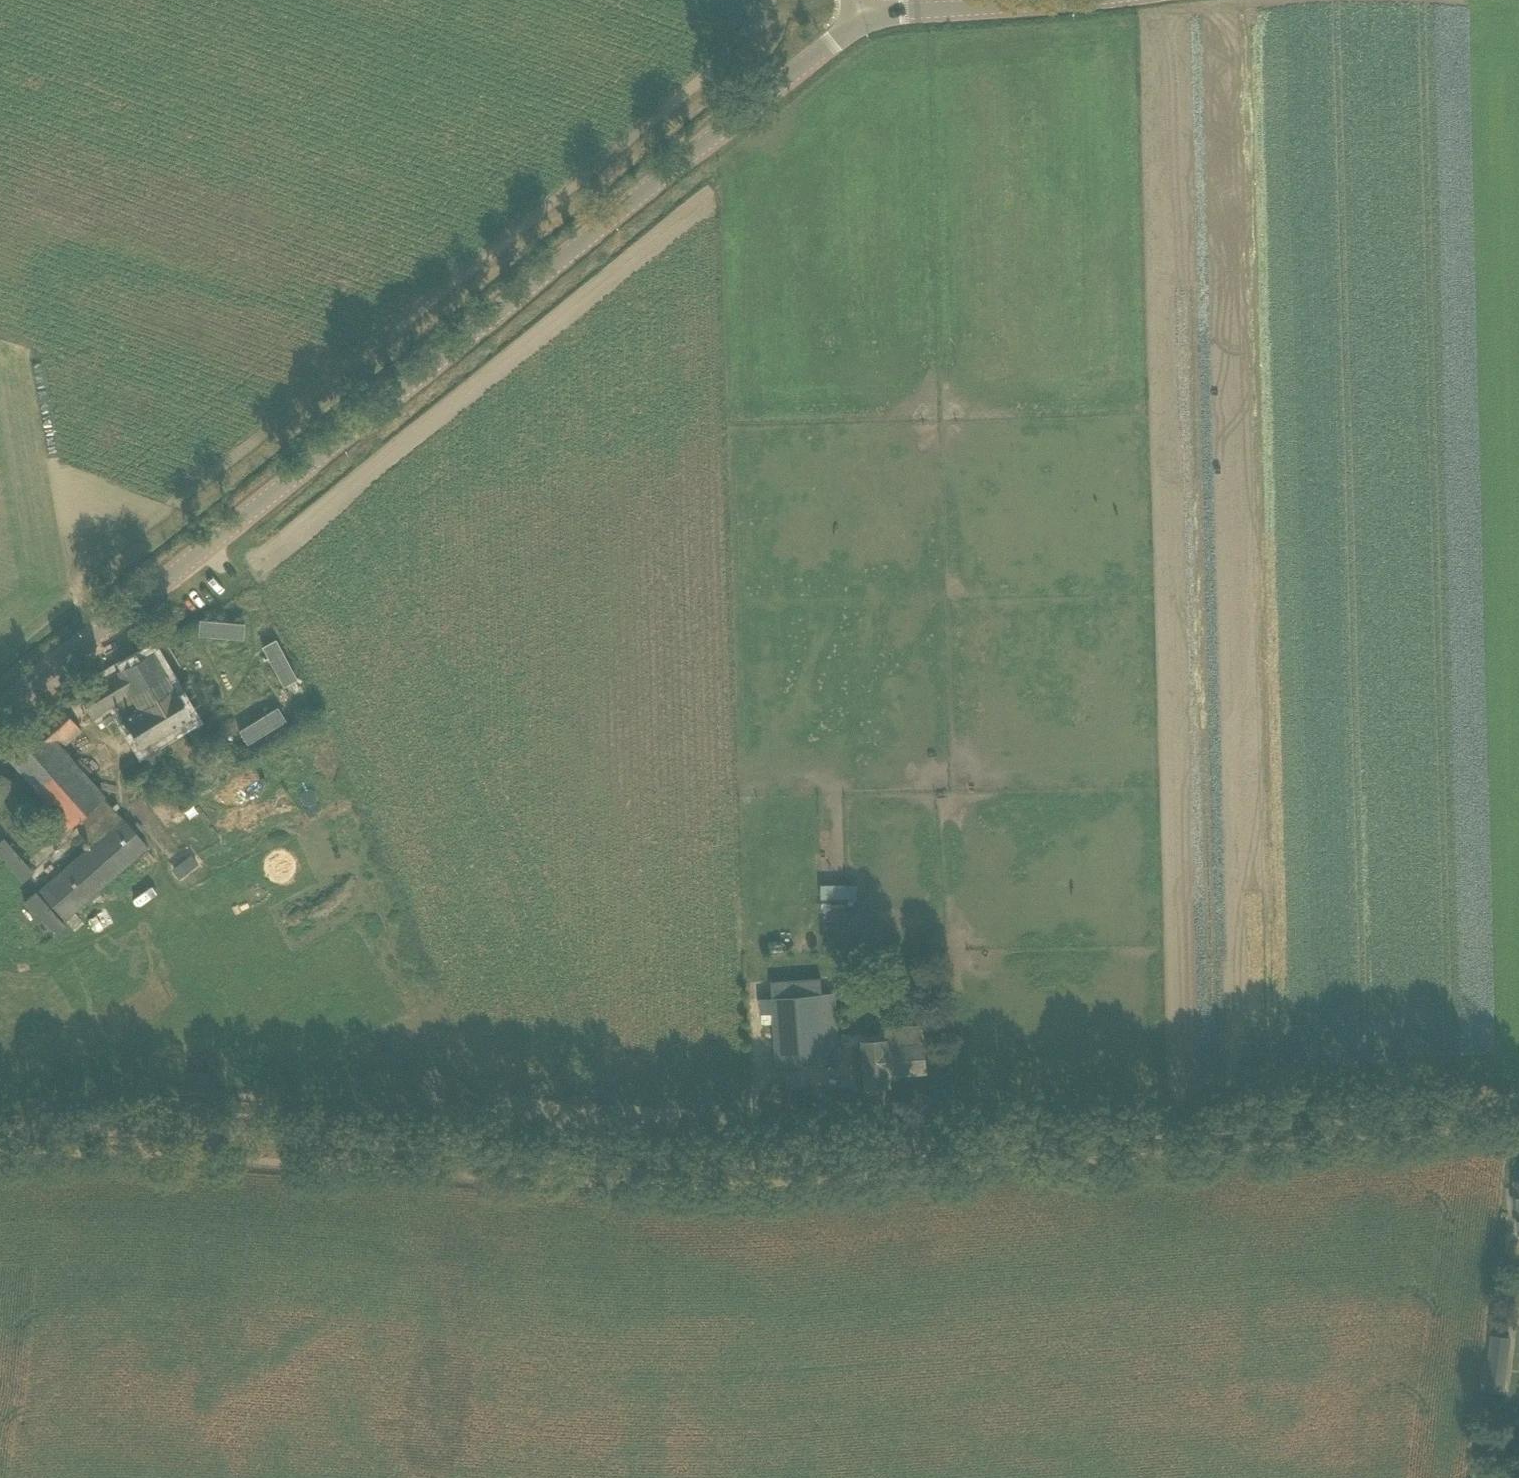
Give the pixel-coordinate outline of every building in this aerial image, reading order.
[(199,635),(243,639),(244,624),(200,620),(199,635)] [(278,634),(265,640),(283,680),(297,674),(278,634)] [(168,640),(151,650),(78,694),(92,718),(115,704),(141,748),(166,733),(191,718),(174,688),(190,678),(168,640)] [(92,844),(122,818),(104,797),(104,796),(61,747),(81,729),(60,705),(5,753),(50,805),(69,827),(74,823),(92,844)] [(240,731),(247,743),(285,720),(277,708),(240,731)] [(2,775),(0,777),(0,804),(14,782),(2,775)] [(65,920),(148,847),(123,818),(122,818),(92,844),(39,891),(65,920)] [(4,838),(0,841),(0,856),(22,881),(33,872),(4,838)] [(292,878),(298,877),(302,874),(305,869),(307,865),(307,860),(305,856),(302,852),(298,849),(294,847),(289,847),(284,849),(280,852),(277,856),(275,862),(276,867),(278,872),(282,876),(287,878),(292,878)] [(833,900),(833,886),(820,886),(821,900),(833,900)] [(65,926),(36,892),(25,902),(54,935),(65,926)] [(836,992),(772,997),(777,1066),(841,1061),(836,992)] [(885,1040),(863,1042),(867,1087),(891,1086),(889,1070),(900,1069),(900,1074),(926,1072),(924,1041),(916,1042),(915,1023),(884,1026),(885,1040)] [(1490,1337),(1484,1393),(1504,1395),(1511,1339),(1490,1337)]
